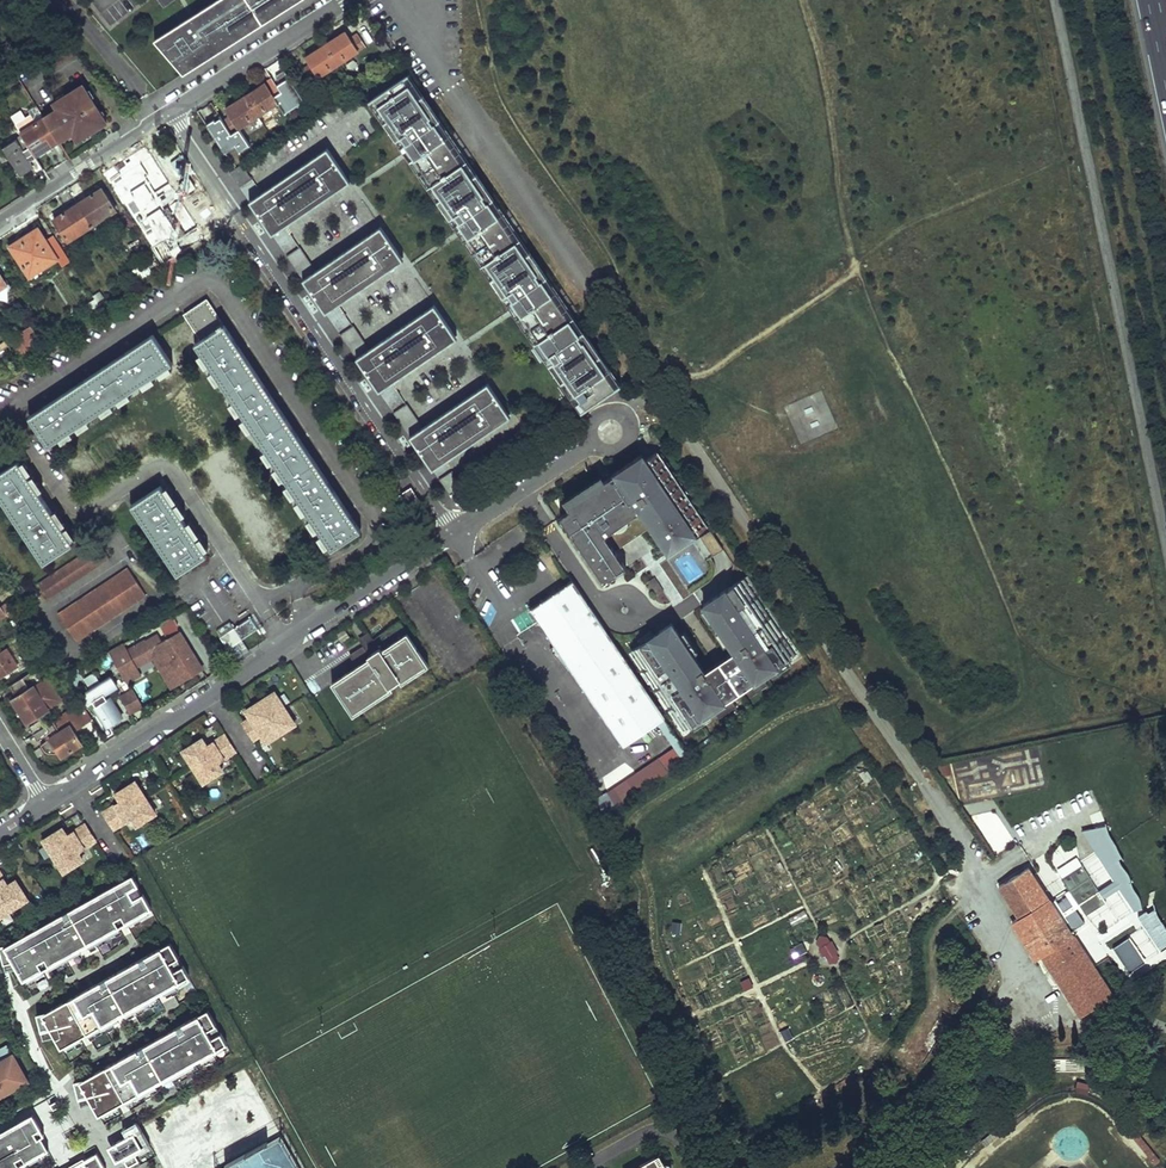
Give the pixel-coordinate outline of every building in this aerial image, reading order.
[(155,39),(165,50),(171,46),(176,54),(171,57),(185,72),(294,3),(293,0),(217,0),(194,14),(203,27),(199,30),(190,17),(155,39)] [(326,46),(339,65),(367,48),(359,35),(351,39),(347,32),(326,46)] [(307,59),(310,65),(304,69),(312,82),(339,65),(326,46),(307,59)] [(21,81),(16,73),(0,82),(0,94),(21,81)] [(372,97),(580,404),(611,384),(606,376),(582,341),(581,342),(577,337),(579,336),(541,280),(539,281),(536,275),(537,274),(488,201),(486,202),(483,197),(484,196),(434,122),(433,123),(429,118),(431,117),(403,76),(372,97)] [(245,96),(257,115),(285,98),(277,86),(273,79),(245,96)] [(83,84),(67,95),(59,100),(55,103),(59,110),(45,118),(59,141),(68,136),(74,133),(76,136),(78,141),(83,138),(90,133),(107,122),(102,116),(101,112),(96,105),(92,98),(87,91),(83,84)] [(91,89),(87,91),(92,98),(96,105),(101,102),(96,95),(96,96),(91,89)] [(225,109),(229,115),(224,119),(232,132),(238,128),(257,115),(245,96),(225,109)] [(247,144),(238,128),(232,132),(224,119),(219,112),(205,121),(223,150),(234,144),(238,150),(247,144)] [(24,137),(37,156),(59,141),(45,118),(22,133),(24,137)] [(6,148),(25,176),(34,169),(37,174),(45,169),(37,156),(24,137),(6,148)] [(247,200),(267,229),(345,176),(325,147),(247,200)] [(227,171),(237,186),(265,168),(259,159),(255,152),(227,171)] [(122,176),(126,181),(121,184),(129,197),(161,175),(150,158),(122,176)] [(169,173),(185,197),(190,198),(197,209),(206,203),(198,190),(181,166),(169,173)] [(78,204),(92,226),(116,212),(102,189),(78,204)] [(53,219),(68,242),(92,226),(78,204),(53,219)] [(284,255),(320,308),(398,255),(379,226),(314,270),(297,246),(284,255)] [(10,246),(30,276),(58,259),(39,229),(10,246)] [(135,280),(151,275),(147,262),(131,268),(135,280)] [(100,293),(93,298),(96,302),(103,298),(100,293)] [(88,306),(91,311),(99,306),(95,301),(88,306)] [(337,334),(374,387),(452,334),(432,305),(367,349),(351,325),(337,334)] [(361,542),(230,333),(215,309),(191,324),(206,348),(200,353),(256,443),(331,561),(361,542)] [(32,327),(9,342),(19,357),(40,343),(36,338),(38,336),(32,327)] [(161,342),(36,420),(54,450),(180,372),(161,342)] [(0,353),(0,365),(10,358),(5,350),(0,353)] [(612,372),(606,376),(611,384),(614,387),(619,383),(612,372)] [(391,413),(427,466),(505,413),(485,384),(421,428),(404,404),(391,413)] [(800,441),(821,434),(814,411),(792,418),(800,441)] [(647,524),(666,551),(705,524),(655,453),(643,461),(640,457),(565,509),(567,512),(557,518),(602,582),(624,567),(611,549),(647,524)] [(46,566),(75,548),(22,464),(0,478),(0,494),(46,566)] [(436,480),(446,495),(459,487),(449,472),(436,480)] [(411,489),(398,498),(406,510),(419,501),(411,489)] [(134,511),(178,582),(207,563),(163,493),(134,511)] [(710,554),(720,547),(707,529),(698,535),(710,554)] [(267,540),(251,550),(259,563),(275,553),(267,540)] [(38,586),(48,602),(110,564),(100,548),(38,586)] [(58,617),(75,646),(147,602),(129,573),(58,617)] [(733,649),(702,670),(669,622),(630,650),(682,726),(792,650),(740,576),(701,603),(733,649)] [(6,616),(16,610),(10,600),(0,606),(0,607),(6,616)] [(243,640),(263,630),(256,616),(218,636),(232,662),(249,652),(243,640)] [(174,686),(202,668),(178,631),(180,630),(174,618),(160,625),(167,636),(161,639),(157,633),(126,650),(124,646),(112,653),(127,682),(140,675),(136,667),(155,656),(174,686)] [(402,621),(352,653),(359,664),(334,680),(355,714),(430,664),(402,621)] [(228,623),(215,632),(220,638),(232,629),(228,623)] [(18,667),(7,649),(0,653),(0,678),(18,667)] [(4,686),(22,674),(18,667),(0,678),(0,680),(4,686)] [(94,700),(110,726),(123,718),(111,697),(108,699),(106,694),(118,686),(113,677),(103,684),(96,673),(86,679),(93,690),(84,696),(86,699),(83,700),(85,703),(88,707),(94,702),(93,701),(94,700)] [(10,687),(14,694),(21,690),(26,687),(28,685),(23,679),(10,687)] [(15,705),(20,712),(57,689),(51,679),(42,685),(41,683),(28,691),(23,694),(14,700),(16,704),(15,705)] [(57,689),(20,712),(25,720),(26,719),(28,724),(56,707),(55,705),(63,699),(57,689)] [(122,696),(131,712),(142,706),(133,689),(122,696)] [(250,719),(242,724),(253,741),(261,736),(268,732),(274,739),(295,726),(275,693),(253,707),(258,714),(250,719)] [(55,721),(73,750),(83,744),(74,729),(94,717),(88,707),(85,703),(66,715),(55,721)] [(246,711),(250,719),(258,714),(253,707),(246,711)] [(691,756),(663,716),(656,721),(674,747),(684,761),(691,756)] [(30,728),(34,735),(47,727),(43,720),(30,728)] [(41,746),(42,747),(42,748),(43,749),(44,750),(46,751),(47,752),(48,753),(50,753),(51,753),(53,754),(54,754),(56,754),(57,754),(58,754),(60,753),(61,753),(63,756),(73,750),(55,721),(47,727),(34,735),(39,742),(47,737),(50,740),(41,746)] [(268,732),(261,736),(266,744),(274,739),(268,732)] [(203,739),(182,751),(203,784),(223,771),(218,763),(236,752),(226,736),(208,746),(203,739)] [(684,761),(674,747),(658,758),(668,772),(684,761)] [(971,791),(1041,784),(1039,757),(968,764),(971,791)] [(120,802),(102,812),(113,829),(130,819),(135,826),(155,814),(134,782),(115,794),(120,802)] [(61,828),(42,840),(62,872),(81,861),(76,853),(94,842),(83,825),(66,836),(61,828)] [(1110,832),(1107,825),(1083,830),(1115,880),(1099,890),(1104,898),(1121,888),(1135,911),(1144,908),(1142,897),(1136,889),(1131,876),(1124,866),(1121,859),(1124,856),(1117,844),(1110,832)] [(1083,857),(1092,851),(1084,837),(1075,843),(1083,857)] [(1043,956),(1082,1016),(1113,996),(1030,869),(1028,867),(999,886),(1019,918),(1012,922),(1037,960),(1043,956)] [(1106,902),(1082,867),(1063,880),(1086,915),(1106,902)] [(130,871),(4,945),(23,979),(150,904),(141,889),(131,895),(127,887),(136,881),(130,871)] [(26,898),(14,880),(6,884),(0,875),(0,915),(26,898)] [(141,889),(136,881),(127,887),(131,895),(141,889)] [(1165,949),(1165,925),(1159,917),(1156,909),(1149,912),(1148,910),(1139,917),(1162,951),(1165,949)] [(1065,914),(1071,930),(1082,927),(1077,910),(1065,914)] [(169,937),(43,1012),(63,1045),(189,970),(169,937)] [(1146,962),(1130,937),(1115,947),(1131,972),(1146,962)] [(826,961),(839,953),(832,941),(819,949),(826,961)] [(1149,959),(1161,952),(1156,944),(1144,950),(1149,959)] [(208,1003),(82,1078),(101,1111),(227,1036),(208,1003)] [(29,1083),(14,1056),(0,1063),(0,1099),(29,1083)] [(1076,1059),(1049,1059),(1049,1070),(1076,1070),(1076,1059)] [(1012,1085),(1036,1071),(1030,1062),(1007,1075),(1012,1085)] [(1089,1093),(1090,1083),(1077,1081),(1076,1090),(1089,1093)] [(38,1111),(35,1112),(46,1132),(49,1131),(38,1111)] [(0,1132),(0,1167),(16,1167),(48,1150),(40,1136),(46,1132),(35,1112),(0,1132)] [(130,1132),(118,1139),(132,1163),(143,1157),(137,1147),(153,1138),(140,1117),(138,1117),(142,1124),(130,1132)] [(142,1124),(138,1117),(126,1125),(130,1132),(142,1124)] [(1127,1135),(1140,1156),(1145,1153),(1154,1167),(1160,1163),(1137,1128),(1127,1135)] [(46,1132),(40,1136),(48,1150),(54,1147),(46,1132)] [(280,1138),(267,1146),(266,1144),(224,1167),(225,1167),(296,1167),(280,1138)] [(69,1167),(103,1167),(110,1165),(101,1150),(69,1167)] [(665,1163),(660,1166),(655,1157),(639,1167),(667,1167),(665,1163)]
